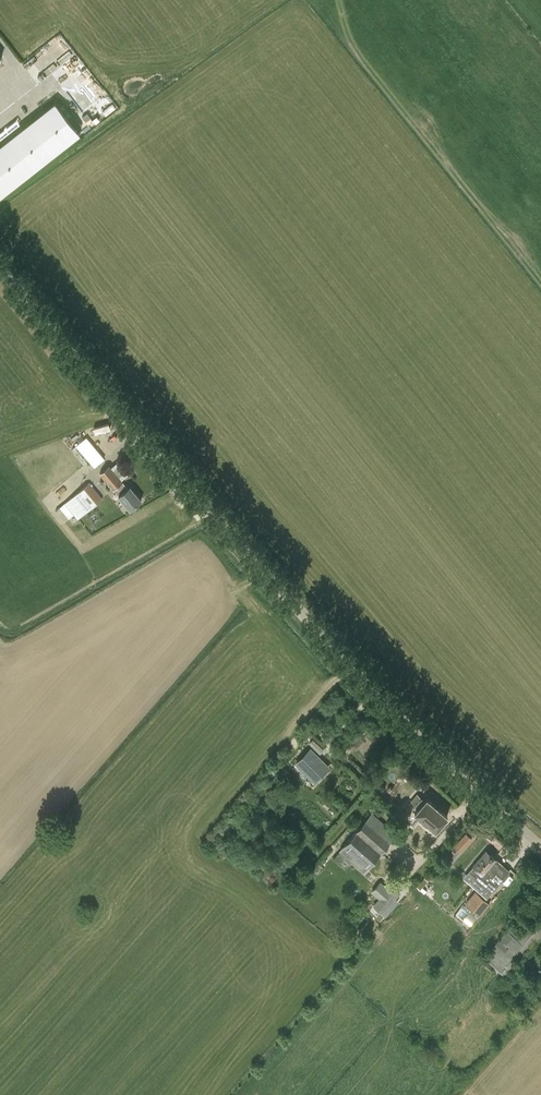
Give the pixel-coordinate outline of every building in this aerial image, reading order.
[(76,138),(52,107),(0,148),(0,198),(76,138)] [(74,444),(93,466),(103,457),(84,435),(74,444)] [(130,486),(128,488),(109,466),(100,473),(119,495),(118,496),(130,510),(141,500),(130,486)] [(78,519),(102,498),(89,482),(65,503),(57,510),(65,520),(73,513),(78,519)] [(327,766),(309,749),(296,762),(314,780),(327,766)] [(435,831),(448,816),(426,798),(414,812),(435,831)] [(394,837),(370,816),(357,831),(381,852),(394,837)] [(357,831),(344,846),(367,867),(381,852),(357,831)] [(461,853),(473,839),(466,832),(453,846),(461,853)] [(509,870),(496,858),(487,851),(470,871),(475,875),(478,871),(482,874),(480,876),(481,876),(477,881),(480,884),(484,879),(487,882),(497,871),(503,877),(509,870)] [(388,886),(396,879),(384,864),(375,872),(388,886)] [(415,875),(398,887),(403,894),(415,884),(418,888),(427,881),(424,876),(419,880),(415,875)] [(490,903),(482,897),(476,892),(466,904),(473,909),(480,915),(490,903)] [(468,929),(474,922),(460,910),(454,917),(468,929)] [(540,938),(540,916),(539,915),(532,923),(527,920),(513,936),(508,932),(486,958),(504,973),(527,947),(530,950),(540,938)]
